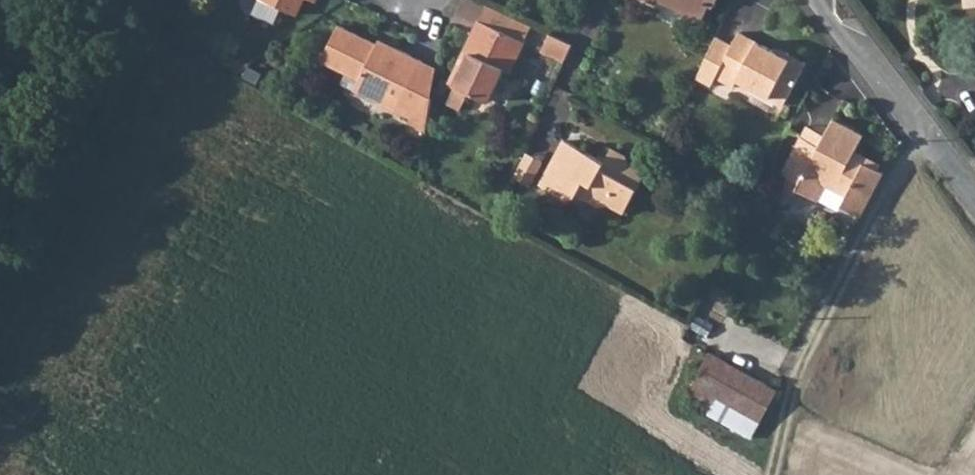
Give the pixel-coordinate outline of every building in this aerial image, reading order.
[(296,15),(303,0),(264,0),(296,15)] [(657,3),(664,1),(703,19),(710,4),(715,6),(718,0),(649,0),(657,3)] [(532,25),(487,4),(479,20),(525,41),(532,25)] [(510,73),(525,41),(479,20),(464,52),(469,54),(454,86),(455,86),(469,93),(488,102),(503,70),(510,73)] [(377,44),(339,25),(321,61),(359,80),(354,90),(412,119),(418,89),(410,85),(422,61),(392,46),(390,50),(377,44)] [(733,45),(717,36),(697,77),(712,86),(717,77),(734,87),(738,79),(785,105),(807,63),(787,53),(786,56),(740,32),(733,45)] [(550,33),(541,51),(565,63),(573,45),(550,33)] [(390,50),(392,46),(379,39),(377,44),(390,50)] [(469,54),(464,52),(449,84),(454,86),(469,54)] [(469,93),(455,86),(447,104),(461,111),(469,93)] [(857,151),(865,136),(834,119),(826,135),(820,146),(803,136),(783,173),(784,174),(801,183),(797,189),(820,201),(828,186),(847,196),(842,206),(862,216),(885,172),(879,170),(865,162),(864,165),(852,159),(857,151)] [(820,146),(826,135),(809,126),(803,136),(820,146)] [(612,148),(605,162),(564,140),(548,170),(554,173),(547,188),(568,199),(576,196),(578,194),(600,206),(609,203),(626,212),(646,173),(630,164),(627,156),(612,148)] [(865,162),(879,170),(882,165),(857,151),(852,159),(864,165),(865,162)] [(536,184),(547,160),(531,152),(519,177),(536,184)] [(548,170),(541,184),(547,188),(554,173),(548,170)] [(801,183),(784,174),(777,186),(795,195),(797,189),(801,183)] [(762,422),(779,391),(709,353),(687,394),(712,408),(718,397),(762,422)] [(708,414),(752,438),(762,422),(718,397),(712,408),(708,414)]
